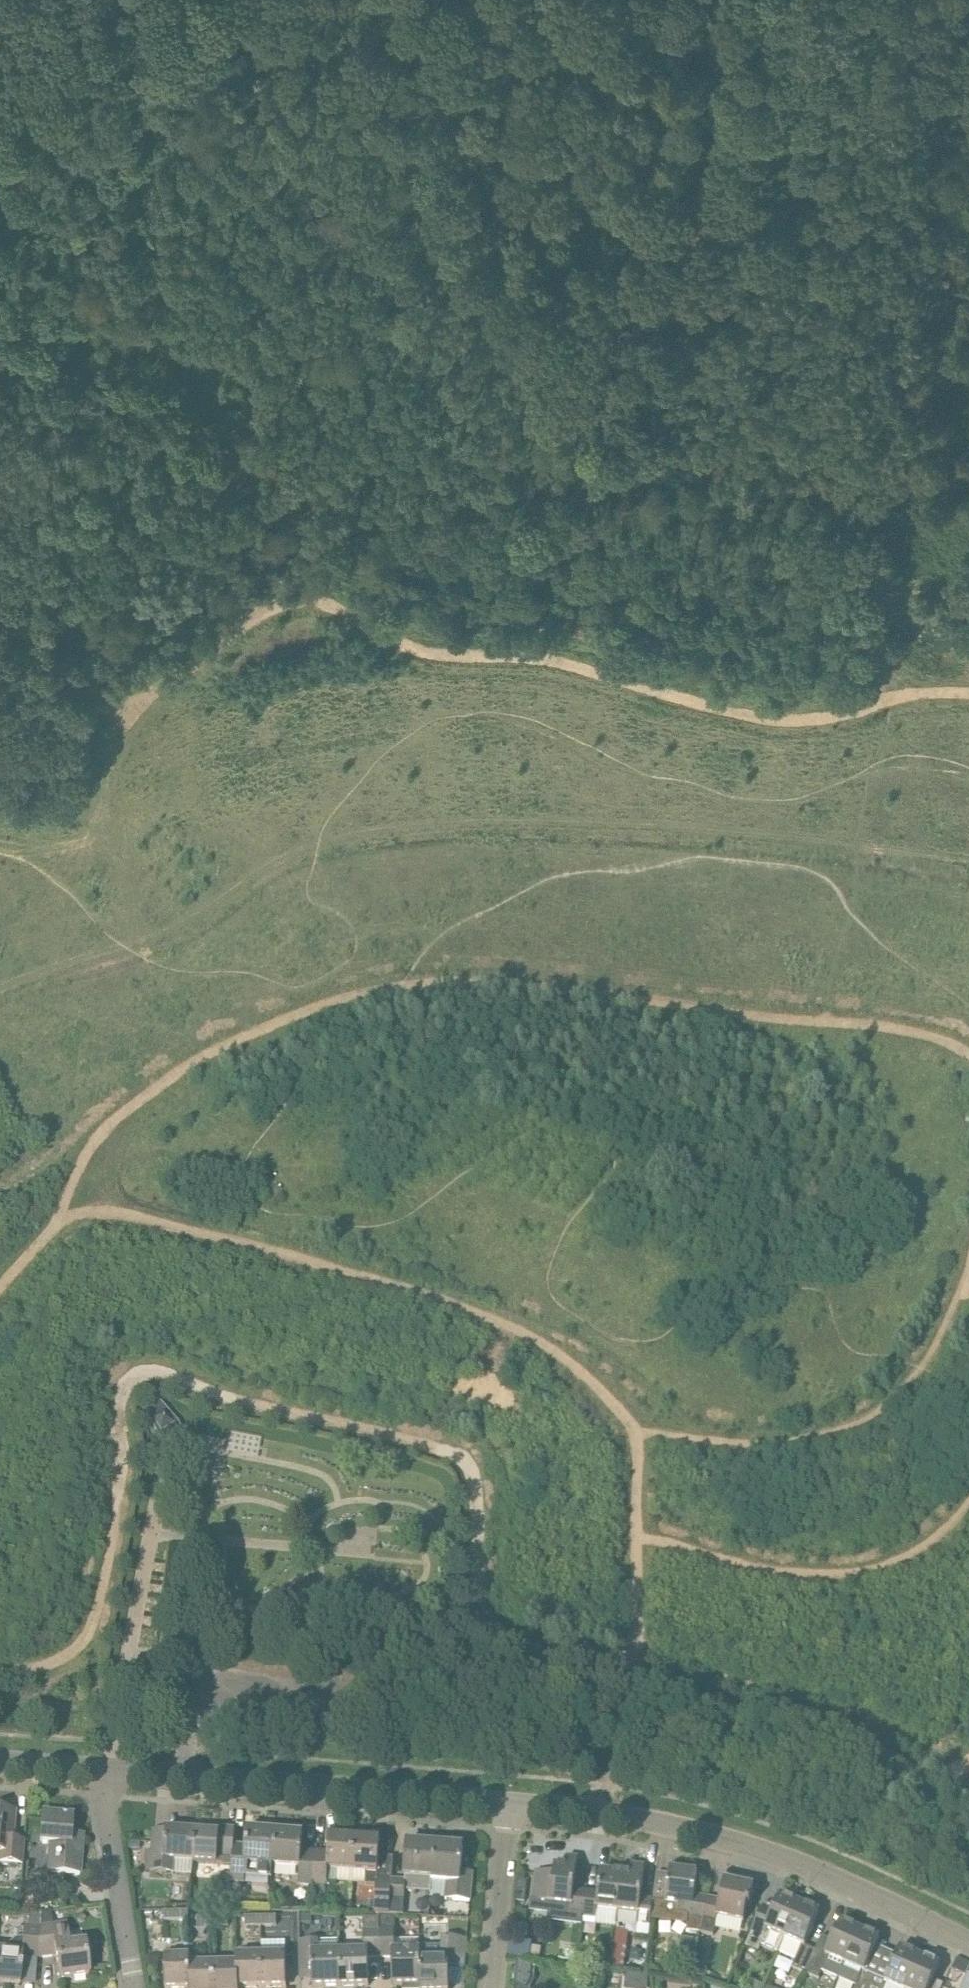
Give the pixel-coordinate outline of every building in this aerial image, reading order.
[(159,1403),(146,1411),(151,1421),(152,1421),(152,1420),(165,1411),(165,1412),(166,1411),(159,1403)] [(22,1865),(24,1841),(11,1840),(14,1811),(13,1811),(13,1812),(0,1811),(0,1863),(22,1865)] [(71,1816),(42,1814),(40,1843),(49,1844),(47,1871),(80,1874),(83,1839),(70,1838),(71,1816)] [(233,1865),(234,1846),(235,1829),(222,1828),(221,1834),(195,1832),(193,1862),(232,1865),(233,1865)] [(168,1860),(193,1862),(195,1832),(167,1830),(166,1842),(153,1841),(150,1873),(167,1874),(168,1860)] [(246,1865),(273,1867),(276,1833),(248,1830),(246,1847),(234,1846),(233,1865),(232,1865),(231,1883),(244,1884),(246,1865)] [(298,1886),(312,1887),(314,1852),(302,1851),(303,1835),(276,1833),(273,1867),(300,1869),(298,1886)] [(314,1852),(312,1887),(327,1888),(328,1870),(353,1872),(355,1839),(330,1837),(328,1853),(314,1852)] [(353,1872),(377,1874),(375,1914),(390,1915),(392,1881),(394,1857),(379,1856),(381,1841),(355,1839),(353,1872)] [(435,1846),(408,1843),(405,1876),(432,1879),(435,1846)] [(432,1879),(432,1881),(447,1883),(446,1900),(470,1902),(473,1873),(461,1872),(463,1848),(435,1846),(432,1879)] [(466,1870),(475,1869),(474,1847),(464,1847),(466,1870)] [(583,1917),(587,1892),(576,1890),(579,1869),(555,1866),(554,1874),(536,1872),(531,1911),(583,1917)] [(694,1900),(697,1874),(669,1870),(665,1903),(664,1914),(663,1922),(687,1925),(686,1932),(701,1934),(707,1903),(694,1900)] [(597,1910),(618,1912),(623,1874),(601,1871),(599,1893),(587,1892),(583,1917),(596,1919),(597,1910)] [(623,1874),(618,1912),(639,1915),(638,1924),(650,1925),(651,1921),(663,1922),(664,1914),(665,1903),(653,1902),(654,1900),(641,1899),(644,1877),(623,1874)] [(406,1882),(392,1881),(390,1915),(404,1916),(406,1882)] [(707,1903),(701,1934),(713,1936),(717,1917),(744,1923),(747,1907),(750,1908),(754,1888),(724,1882),(720,1901),(708,1899),(707,1903)] [(779,1953),(800,1904),(781,1895),(775,1907),(765,1903),(755,1924),(745,1947),(758,1953),(762,1945),(779,1953)] [(815,1951),(805,1946),(820,1913),(800,1904),(779,1953),(795,1960),(792,1968),(805,1974),(815,1951)] [(39,1928),(37,1958),(55,1956),(59,1980),(88,1976),(84,1944),(68,1946),(66,1932),(53,1934),(52,1926),(50,1911),(41,1912),(39,1928)] [(188,1921),(188,1911),(164,1911),(164,1922),(188,1921)] [(245,1927),(261,1927),(260,1916),(245,1917),(245,1927)] [(260,1916),(261,1927),(276,1927),(276,1916),(260,1916)] [(197,1927),(212,1927),(212,1917),(197,1918),(197,1927)] [(212,1917),(212,1927),(228,1927),(228,1917),(212,1917)] [(364,1952),(340,1953),(340,1987),(369,1986),(369,1958),(380,1958),(379,1930),(379,1918),(364,1918),(364,1952)] [(819,1980),(822,1972),(839,1979),(860,1930),(841,1922),(832,1941),(822,1936),(815,1951),(805,1974),(819,1980)] [(37,1958),(39,1928),(23,1927),(22,1939),(15,1940),(10,1944),(7,1951),(0,1951),(0,1985),(19,1987),(22,1960),(36,1961),(37,1958)] [(395,1930),(379,1930),(380,1958),(392,1958),(393,1986),(420,1985),(421,1985),(420,1959),(421,1959),(421,1950),(395,1951),(395,1930)] [(875,1977),(865,1973),(880,1939),(860,1930),(839,1979),(855,1986),(855,1987),(871,1987),(875,1977)] [(420,1985),(420,1987),(449,1987),(449,1967),(464,1968),(467,1939),(448,1937),(445,1959),(421,1959),(420,1959),(421,1985),(420,1985)] [(312,1987),(340,1987),(340,1953),(325,1953),(325,1941),(299,1941),(300,1973),(312,1973),(312,1987)] [(613,1965),(623,1966),(626,1942),(616,1941),(613,1965)] [(920,1957),(900,1948),(886,1982),(875,1977),(871,1987),(906,1987),(920,1957)] [(239,1987),(263,1987),(262,1956),(237,1957),(237,1965),(238,1965),(239,1987)] [(263,1987),(276,1987),(286,1987),(286,1956),(262,1956),(263,1987)] [(920,1957),(906,1987),(930,1987),(940,1965),(920,1957)] [(189,1966),(190,1966),(190,1958),(165,1958),(165,1987),(189,1987),(189,1966)] [(957,1960),(952,1970),(966,1977),(968,1970),(968,1965),(957,1960)] [(189,1987),(214,1987),(213,1965),(190,1966),(189,1966),(189,1987)] [(214,1987),(239,1987),(238,1965),(237,1965),(213,1965),(214,1987)] [(708,1970),(695,1966),(692,1976),(705,1980),(708,1970)] [(650,1976),(628,1976),(628,1987),(650,1987),(650,1976)]
